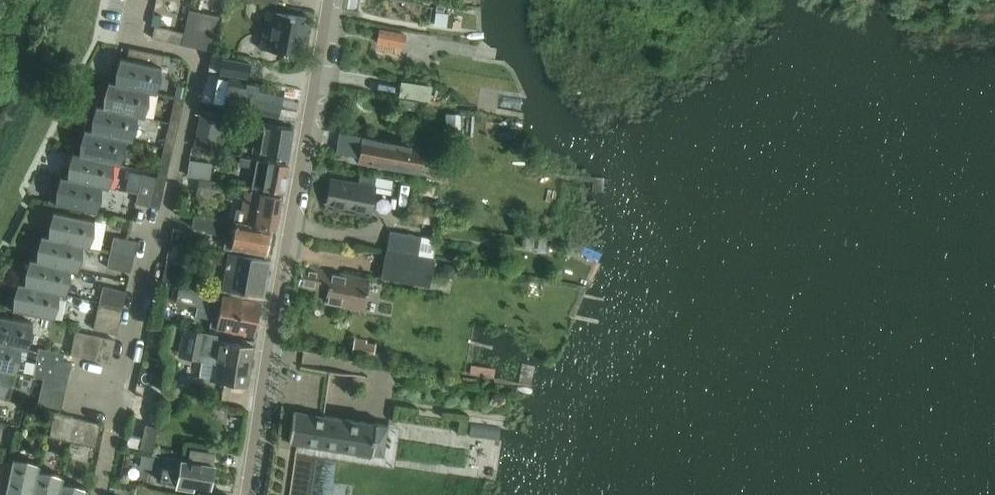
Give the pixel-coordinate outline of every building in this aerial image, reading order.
[(182,44),(182,45),(213,52),(221,17),(190,10),(185,33),(182,44)] [(301,57),(307,19),(268,12),(261,49),(301,57)] [(437,12),(435,25),(447,27),(449,14),(437,12)] [(155,14),(152,25),(155,26),(163,27),(165,17),(158,15),(155,14)] [(155,29),(153,38),(182,45),(182,44),(185,33),(171,29),(155,26),(155,29)] [(405,48),(407,34),(381,29),(378,43),(405,48)] [(150,91),(150,92),(156,93),(165,55),(130,47),(127,59),(120,58),(117,74),(111,73),(109,80),(116,81),(115,82),(150,91)] [(249,79),(252,65),(222,59),(220,73),(249,79)] [(219,77),(213,101),(279,115),(284,89),(229,77),(229,79),(219,77)] [(144,117),(150,92),(150,91),(115,82),(116,81),(109,80),(106,98),(99,96),(97,103),(104,104),(104,105),(138,115),(138,116),(144,117)] [(178,86),(176,97),(184,99),(185,97),(187,88),(178,86)] [(170,122),(179,124),(185,99),(184,99),(176,97),(170,122)] [(133,141),(138,116),(138,115),(104,105),(104,104),(97,103),(94,121),(87,120),(85,127),(92,128),(92,129),(126,138),(126,139),(133,141)] [(216,151),(223,115),(204,111),(196,147),(216,151)] [(446,114),(444,138),(459,140),(462,116),(446,114)] [(173,149),(179,124),(170,122),(164,147),(173,149)] [(288,158),(294,128),(258,122),(252,152),(288,158)] [(120,164),(126,139),(126,138),(92,129),(92,128),(85,127),(81,145),(75,144),(73,151),(80,152),(80,153),(114,162),(114,163),(120,164)] [(340,132),(337,151),(348,153),(359,155),(358,162),(363,163),(415,172),(421,173),(421,171),(425,151),(425,147),(363,136),(347,133),(341,132),(340,132)] [(168,174),(173,149),(164,147),(158,173),(167,175),(168,174)] [(109,188),(114,163),(114,162),(80,153),(80,152),(73,151),(69,169),(63,167),(61,174),(68,176),(68,177),(102,185),(102,187),(109,188)] [(230,167),(249,171),(252,159),(232,155),(230,167)] [(257,159),(252,186),(284,192),(289,164),(257,159)] [(148,206),(155,176),(143,173),(136,203),(148,206)] [(160,208),(168,174),(167,175),(158,173),(157,177),(155,176),(148,206),(160,208)] [(97,211),(102,187),(102,185),(68,177),(68,176),(61,174),(57,194),(51,193),(49,201),(97,211)] [(392,195),(394,181),(361,175),(359,184),(332,179),(328,203),(349,206),(348,210),(370,214),(375,192),(392,195)] [(229,196),(231,184),(200,179),(197,197),(210,199),(211,193),(229,196)] [(237,208),(235,221),(236,222),(242,223),(254,225),(272,228),(278,229),(284,192),(252,186),(251,191),(245,189),(243,203),(246,204),(245,210),(242,209),(237,208)] [(126,209),(124,218),(133,220),(135,210),(126,209)] [(83,245),(83,246),(90,247),(95,220),(54,211),(50,228),(44,226),(42,233),(49,234),(49,235),(83,245)] [(195,216),(193,227),(209,230),(208,232),(233,237),(232,241),(226,240),(224,248),(232,250),(233,248),(267,254),(272,230),(272,228),(254,225),(242,223),(236,222),(235,221),(195,215),(195,216)] [(390,237),(388,249),(418,255),(419,254),(422,237),(402,233),(391,231),(390,237)] [(78,271),(83,246),(83,245),(49,235),(49,234),(42,233),(39,251),(32,250),(31,257),(37,258),(37,259),(71,268),(71,269),(78,271)] [(111,251),(135,256),(138,241),(115,236),(111,251)] [(180,285),(189,247),(171,242),(162,281),(180,285)] [(388,249),(383,277),(430,286),(433,274),(436,258),(435,258),(418,255),(388,249)] [(131,272),(135,256),(111,251),(108,267),(131,272)] [(217,286),(216,293),(257,301),(258,296),(263,297),(270,262),(270,261),(229,253),(229,255),(223,287),(217,286)] [(71,269),(71,268),(37,259),(37,258),(31,257),(27,275),(20,274),(19,280),(25,282),(25,283),(60,291),(59,293),(66,294),(71,269)] [(445,264),(442,276),(454,279),(457,266),(445,264)] [(365,309),(371,280),(302,268),(299,286),(317,289),(315,300),(365,309)] [(54,318),(59,293),(60,291),(25,283),(25,282),(19,280),(15,300),(8,299),(6,308),(54,318)] [(100,301),(124,306),(127,291),(103,286),(100,301)] [(179,286),(176,302),(192,305),(210,308),(211,301),(221,303),(219,316),(213,315),(211,326),(256,335),(261,304),(262,302),(257,301),(216,293),(195,289),(179,286)] [(99,304),(97,315),(113,319),(120,321),(123,309),(99,304)] [(21,348),(27,349),(33,322),(0,315),(0,341),(21,347),(21,348)] [(117,334),(120,321),(97,315),(94,329),(117,334)] [(246,387),(254,346),(218,339),(219,334),(185,328),(179,356),(202,360),(199,378),(246,387)] [(85,357),(91,334),(76,331),(71,354),(85,357)] [(98,360),(103,336),(91,334),(85,357),(98,360)] [(103,336),(98,360),(111,363),(116,340),(103,336)] [(373,361),(376,344),(367,343),(368,340),(355,338),(351,356),(373,361)] [(21,348),(21,347),(0,341),(0,368),(10,371),(9,372),(16,373),(21,348)] [(45,373),(69,378),(72,362),(48,357),(45,373)] [(401,427),(377,424),(324,416),(330,372),(300,367),(293,411),(289,442),(281,494),(311,494),(317,457),(395,468),(401,427)] [(9,372),(10,371),(0,368),(0,396),(4,396),(9,372)] [(65,394),(69,378),(45,373),(41,389),(65,394)] [(62,409),(65,394),(41,389),(38,404),(62,409)] [(64,439),(69,416),(55,413),(50,436),(64,439)] [(81,443),(85,420),(69,416),(64,439),(81,443)] [(85,420),(81,443),(96,446),(101,423),(85,420)] [(472,424),(470,439),(499,441),(501,427),(472,424)] [(140,450),(153,453),(158,428),(145,425),(143,437),(140,449),(140,450)] [(130,435),(127,446),(140,449),(143,437),(130,435)] [(163,468),(161,481),(177,484),(176,487),(194,490),(195,485),(211,488),(215,466),(214,466),(214,465),(216,453),(191,448),(189,461),(181,460),(165,457),(163,467),(163,468)] [(39,471),(40,464),(13,458),(12,463),(5,493),(6,493),(5,494),(32,494),(39,471)] [(12,463),(0,461),(0,492),(5,493),(12,463)] [(39,471),(32,494),(59,494),(62,483),(64,476),(39,471)] [(62,483),(59,494),(86,494),(87,488),(62,483)]
